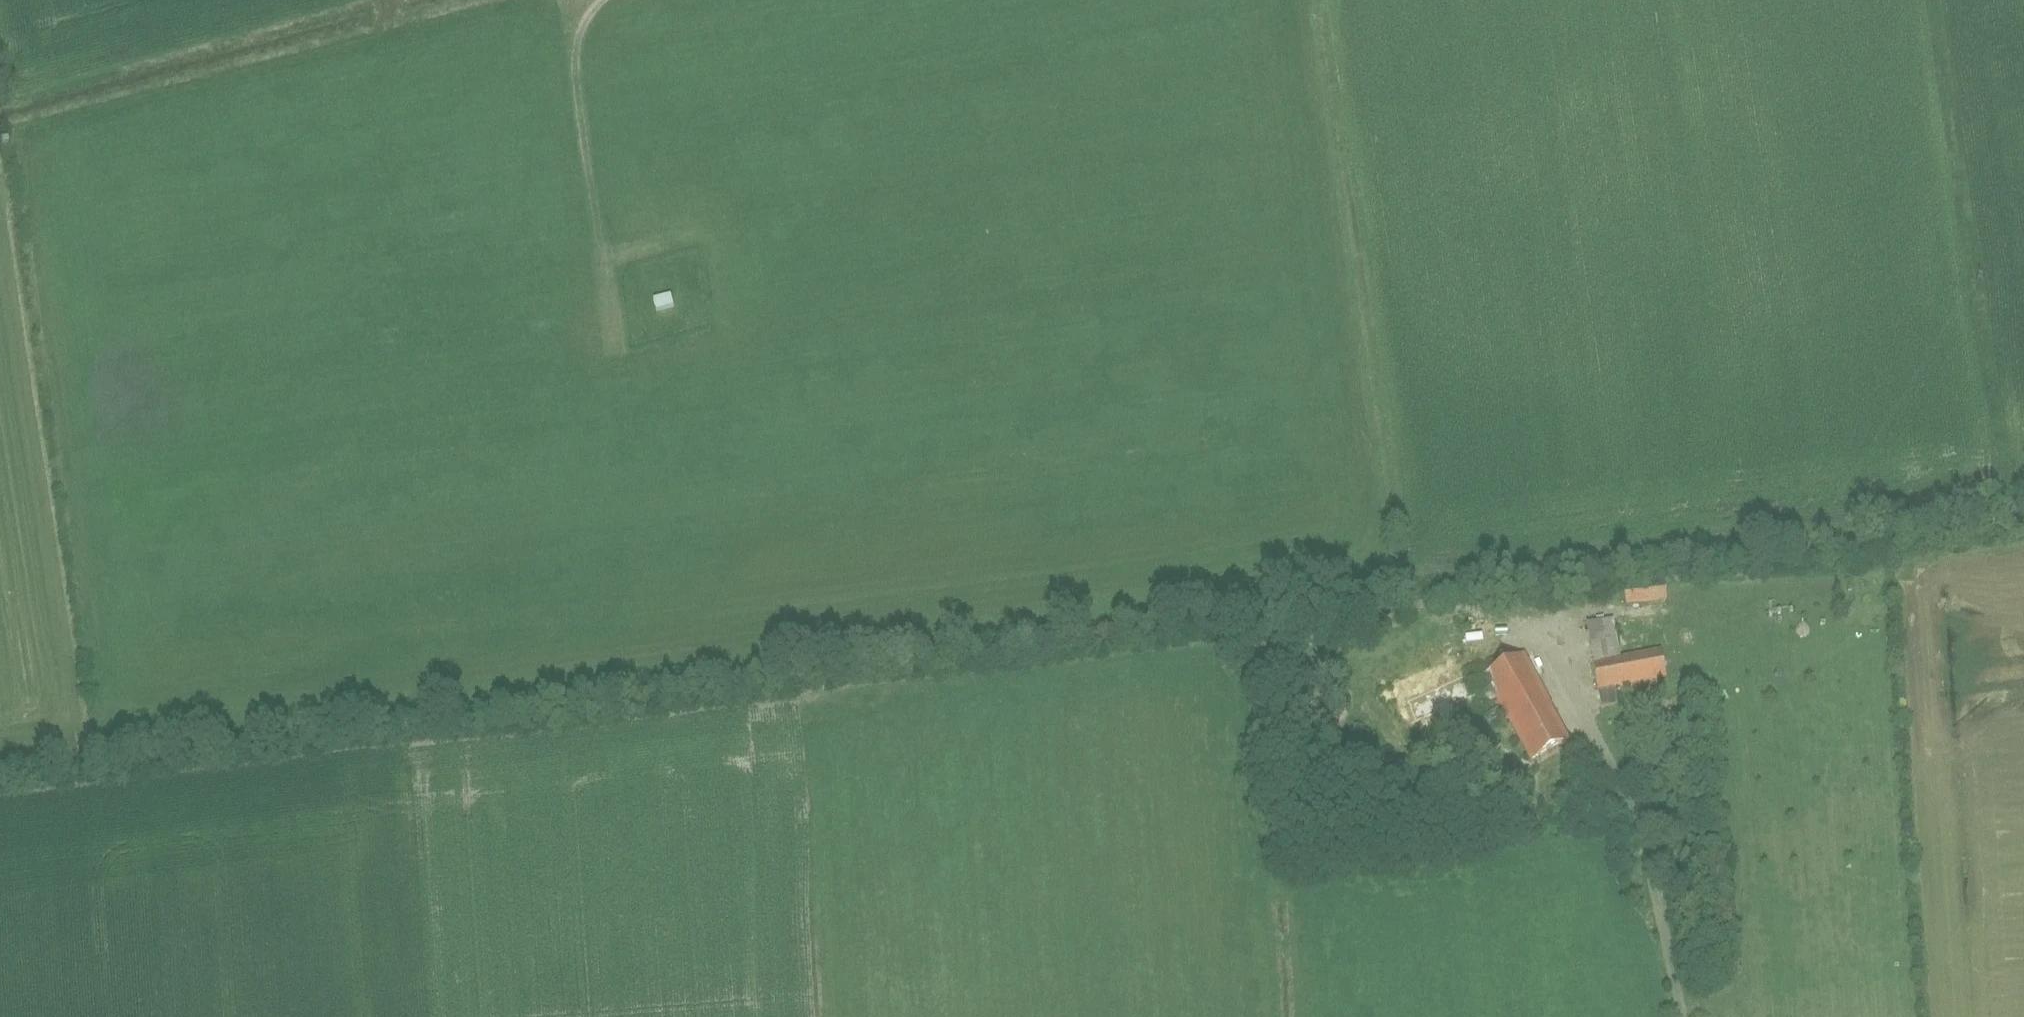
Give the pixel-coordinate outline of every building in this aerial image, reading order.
[(1578,635),(1593,701),(1664,685),(1650,619),(1578,635)] [(1450,624),(1449,625),(1364,666),(1407,756),(1490,716),(1514,766),(1562,743),(1517,653),(1474,674),(1450,624)]
